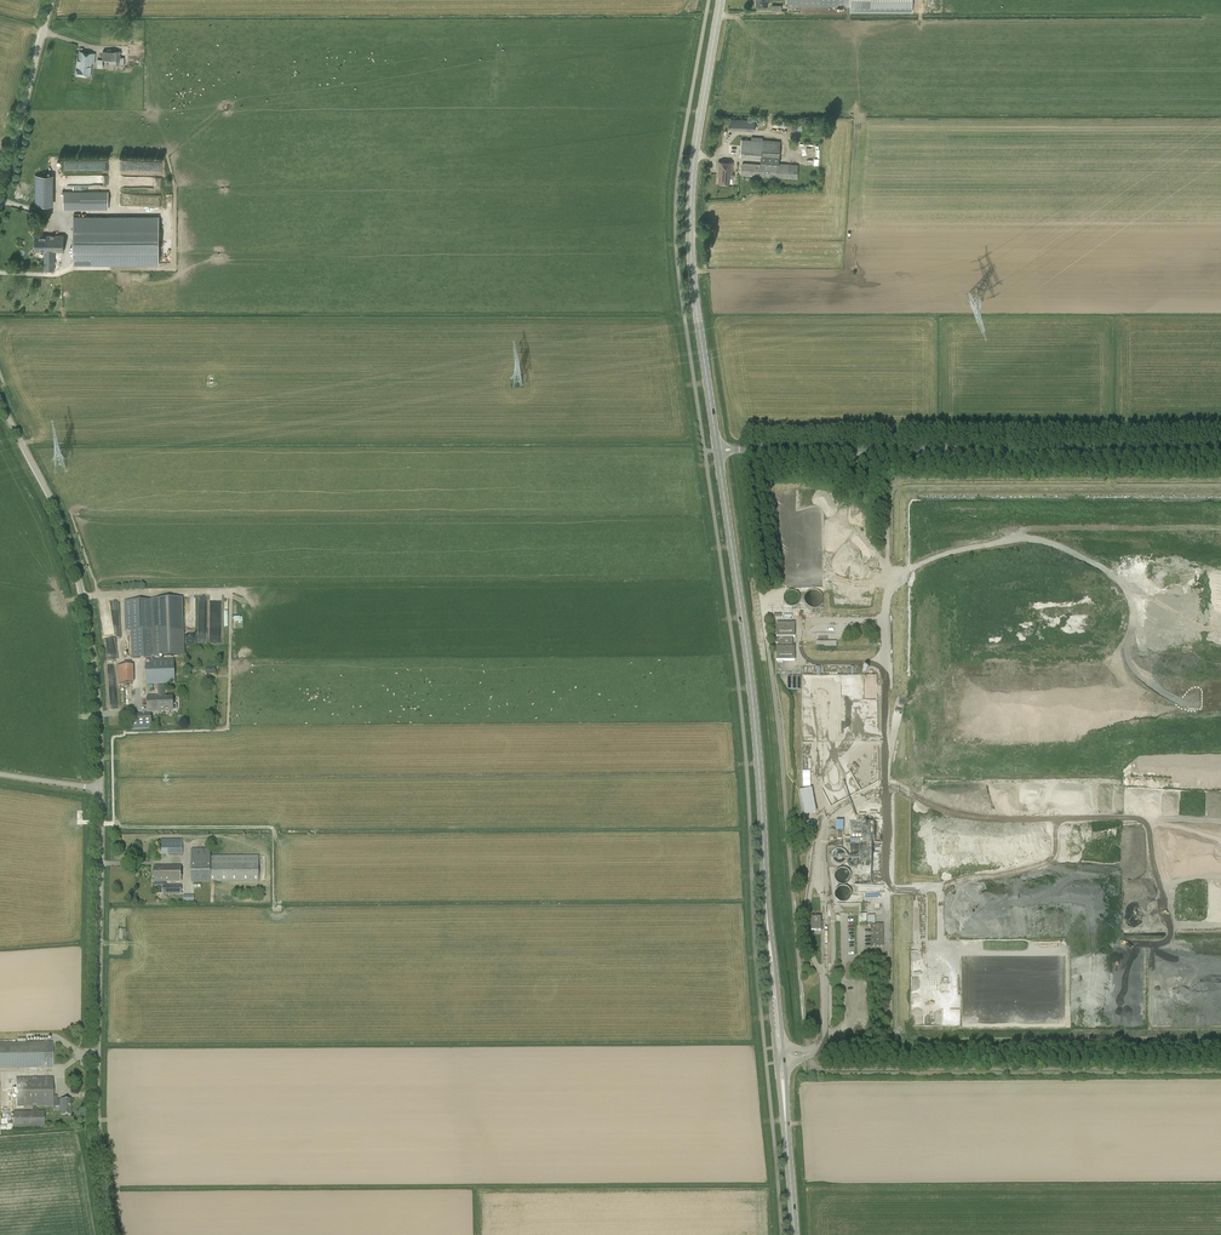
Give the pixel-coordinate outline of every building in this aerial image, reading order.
[(103,59),(97,59),(97,63),(103,63),(103,60),(109,60),(109,63),(116,63),(116,65),(124,65),(124,59),(120,58),(120,51),(103,51),(103,59)] [(76,74),(90,76),(93,53),(80,52),(79,60),(78,60),(76,74)] [(729,129),(754,130),(754,120),(730,119),(729,129)] [(797,178),(798,165),(778,163),(780,141),(762,140),(762,141),(741,139),(739,156),(761,158),(760,164),(742,163),(741,175),(745,175),(745,179),(750,179),(750,175),(797,178)] [(729,183),(729,178),(733,178),(733,174),(732,173),(733,162),(718,161),(717,173),(718,173),(718,183),(729,183)] [(51,175),(35,175),(35,205),(51,205),(51,175)] [(64,209),(80,209),(108,209),(108,192),(64,192),(64,209)] [(157,263),(157,218),(74,217),(73,263),(157,263)] [(45,269),(54,270),(54,251),(64,251),(64,235),(35,235),(35,251),(45,251),(45,269)] [(819,607),(822,604),(823,599),(822,594),(818,591),(813,590),(809,591),(805,595),(804,599),(806,604),(809,608),(814,609),(819,607)] [(796,607),(799,604),(800,599),(799,595),(796,592),(791,591),(787,593),(784,596),(783,600),(785,604),(788,607),(792,608),(796,607)] [(153,657),(185,656),(184,646),(182,598),(155,600),(125,601),(125,615),(126,630),(132,630),(133,657),(145,657),(153,657)] [(776,661),(795,661),(795,647),(793,647),(793,637),(795,637),(795,624),(776,624),(776,637),(778,637),(778,647),(776,647),(776,661)] [(157,683),(164,683),(174,683),(175,683),(174,660),(153,661),(153,657),(145,657),(147,684),(157,683)] [(131,661),(124,662),(124,666),(117,666),(118,683),(134,683),(133,665),(131,665),(131,661)] [(857,680),(855,675),(821,674),(820,672),(820,666),(816,666),(816,674),(802,674),(801,691),(808,691),(812,690),(812,685),(814,685),(818,684),(817,684),(824,682),(827,693),(827,685),(831,685),(832,690),(832,678),(834,685),(838,684),(838,688),(840,687),(841,691),(856,691),(857,680)] [(164,696),(164,683),(157,683),(158,697),(147,697),(148,712),(176,711),(177,709),(177,706),(175,705),(173,705),(172,696),(164,696)] [(151,715),(131,715),(131,728),(151,728),(151,715)] [(803,786),(811,786),(810,770),(803,771),(803,786)] [(811,789),(799,791),(804,815),(816,812),(811,789)] [(836,829),(846,830),(846,821),(836,820),(836,829)] [(1156,853),(1154,843),(1165,842),(1164,839),(1165,839),(1163,825),(1150,827),(1150,830),(1145,830),(1146,837),(1142,837),(1144,847),(1150,846),(1150,854),(1156,853)] [(161,855),(182,855),(182,839),(160,840),(161,855)] [(843,863),(846,860),(847,855),(845,851),(842,848),(838,847),(834,849),(831,852),(830,856),(831,860),(834,863),(838,864),(843,863)] [(211,849),(191,849),(191,881),(259,881),(259,856),(211,856),(211,849)] [(1150,863),(1158,860),(1156,853),(1148,856),(1150,863)] [(854,865),(856,863),(857,861),(856,858),(855,857),(852,856),(850,856),(848,858),(847,861),(848,863),(849,865),(852,866),(854,865)] [(847,882),(850,879),(851,874),(849,870),(846,867),(842,866),(838,868),(835,871),(834,875),(835,879),(838,882),(843,883),(847,882)] [(154,867),(154,882),(154,885),(159,885),(159,882),(162,882),(162,894),(181,894),(181,885),(166,886),(166,882),(181,882),(181,867),(154,867)] [(847,900),(850,897),(851,892),(850,888),(846,885),(842,884),(838,885),(835,889),(834,893),(835,897),(838,900),(843,901),(847,900)] [(811,918),(811,931),(821,931),(822,930),(822,927),(821,926),(820,926),(820,918),(811,918)] [(872,924),(872,925),(872,933),(872,934),(872,946),(882,946),(883,936),(883,924),(872,924)] [(940,983),(940,990),(951,990),(950,982),(940,983)] [(53,1067),(52,1042),(27,1043),(0,1043),(0,1067),(53,1067)] [(53,1078),(16,1078),(16,1106),(32,1106),(32,1112),(14,1112),(14,1127),(44,1126),(44,1112),(37,1112),(37,1106),(60,1106),(61,1115),(71,1115),(71,1107),(70,1107),(70,1099),(53,1099),(53,1078)]
